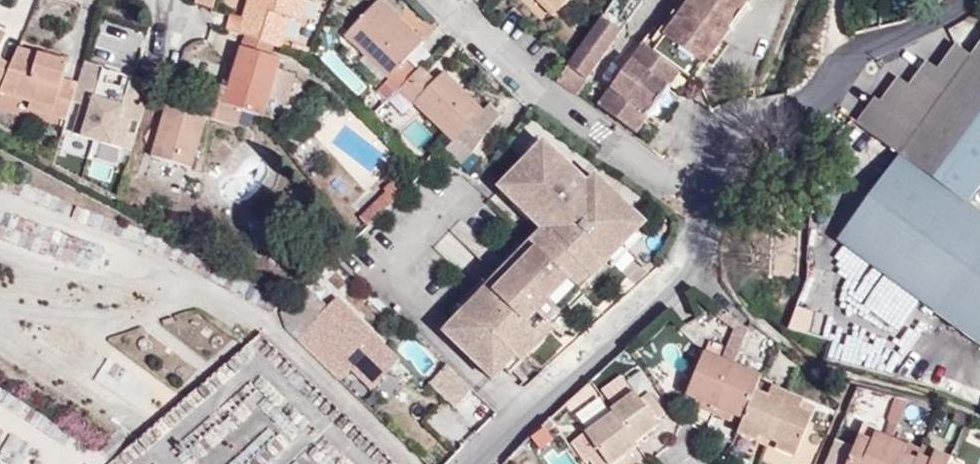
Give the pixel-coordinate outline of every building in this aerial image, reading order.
[(217,0),(197,0),(196,10),(215,12),(217,0)] [(287,0),(225,0),(216,27),(265,43),(276,13),(282,15),(287,0)] [(361,0),(350,0),(319,31),(363,76),(359,81),(360,82),(369,92),(373,88),(386,76),(393,69),(382,57),(400,39),(361,0)] [(536,0),(514,0),(528,13),(538,2),(536,0)] [(544,65),(564,80),(621,0),(590,0),(544,65)] [(636,31),(630,26),(586,89),(624,117),(668,54),(681,64),(691,50),(693,51),(695,47),(711,25),(729,0),(659,0),(636,31)] [(104,21),(90,61),(130,74),(143,34),(104,21)] [(701,52),(717,30),(711,25),(695,47),(701,52)] [(46,66),(46,52),(18,42),(13,54),(46,66)] [(956,194),(979,159),(979,43),(970,56),(955,46),(936,71),(927,66),(909,88),(900,84),(885,103),(879,99),(859,127),(898,156),(836,249),(979,355),(979,212),(956,194)] [(263,68),(265,59),(221,45),(210,79),(203,77),(195,104),(248,118),(255,97),(263,68)] [(46,80),(46,66),(13,54),(0,48),(0,95),(32,103),(29,113),(46,118),(57,84),(46,80)] [(132,82),(111,76),(107,88),(101,86),(96,84),(81,79),(85,67),(65,61),(53,98),(62,101),(53,130),(101,145),(110,117),(120,120),(132,82)] [(399,89),(413,76),(399,63),(393,69),(386,76),(399,89)] [(100,72),(85,67),(81,79),(96,84),(100,72)] [(277,72),(263,68),(255,97),(269,101),(277,72)] [(461,107),(422,68),(413,76),(399,89),(386,76),(373,88),(390,104),(426,141),(433,134),(450,148),(478,112),(467,101),(461,107)] [(107,88),(111,76),(105,74),(101,86),(107,88)] [(359,102),(369,92),(360,82),(345,98),(354,107),(359,102)] [(359,102),(367,112),(371,109),(379,116),(390,104),(373,88),(369,92),(359,102)] [(29,113),(32,103),(9,97),(6,104),(29,113)] [(174,172),(190,122),(221,130),(226,113),(195,104),(175,98),(167,112),(146,105),(128,156),(174,172)] [(349,112),(359,123),(368,114),(367,112),(359,102),(354,107),(349,112)] [(504,347),(509,352),(520,341),(515,337),(526,327),(530,331),(541,320),(535,315),(551,298),(549,296),(562,282),(565,285),(594,255),(595,254),(593,251),(620,223),(622,226),(624,224),(631,217),(582,169),(571,181),(560,171),(563,168),(530,135),(489,177),(504,192),(510,186),(525,201),(519,207),(523,210),(528,204),(545,221),(528,239),(521,232),(498,256),(501,259),(475,286),(472,282),(444,310),(493,358),(504,347)] [(357,217),(393,183),(380,170),(372,178),(375,182),(349,207),(357,217)] [(504,192),(519,207),(525,201),(510,186),(504,192)] [(533,220),(521,232),(528,239),(545,221),(528,204),(523,210),(533,220)] [(628,229),(624,224),(622,226),(620,223),(593,251),(595,254),(594,255),(598,259),(628,229)] [(498,256),(472,282),(475,286),(501,259),(498,256)] [(392,355),(325,287),(318,294),(296,273),(262,305),(335,376),(347,364),(364,382),(392,355)] [(549,296),(551,298),(565,285),(562,282),(549,296)] [(830,335),(895,370),(913,337),(847,302),(830,335)] [(482,369),(493,358),(444,310),(433,321),(482,369)] [(743,339),(747,329),(722,310),(716,318),(743,339)] [(515,337),(520,341),(530,331),(526,327),(515,337)] [(504,347),(493,358),(498,363),(501,360),(513,371),(516,368),(505,356),(509,352),(504,347)] [(710,416),(733,364),(698,348),(679,393),(697,401),(694,409),(710,416)] [(467,421),(485,402),(436,354),(417,373),(467,421)] [(739,430),(760,384),(763,378),(733,364),(710,416),(739,430)] [(765,443),(786,395),(760,384),(736,438),(754,446),(757,440),(765,443)] [(568,409),(586,435),(613,414),(592,388),(568,409)] [(792,462),(815,408),(786,395),(765,443),(774,447),(771,454),(792,462)] [(635,396),(613,414),(586,435),(609,463),(621,463),(640,449),(639,447),(661,430),(635,396)] [(898,438),(906,402),(892,399),(885,435),(898,438)] [(976,427),(970,442),(979,447),(979,429),(976,427)] [(869,449),(875,434),(861,428),(854,443),(869,449)] [(896,444),(875,434),(869,449),(854,443),(851,451),(846,463),(887,463),(896,444)] [(851,451),(833,444),(824,463),(846,463),(851,451)] [(900,461),(905,448),(896,444),(887,463),(907,463),(900,461)] [(918,457),(919,454),(905,448),(900,461),(907,463),(914,463),(918,457)] [(953,461),(933,453),(929,462),(918,457),(914,463),(952,463),(953,461)]
